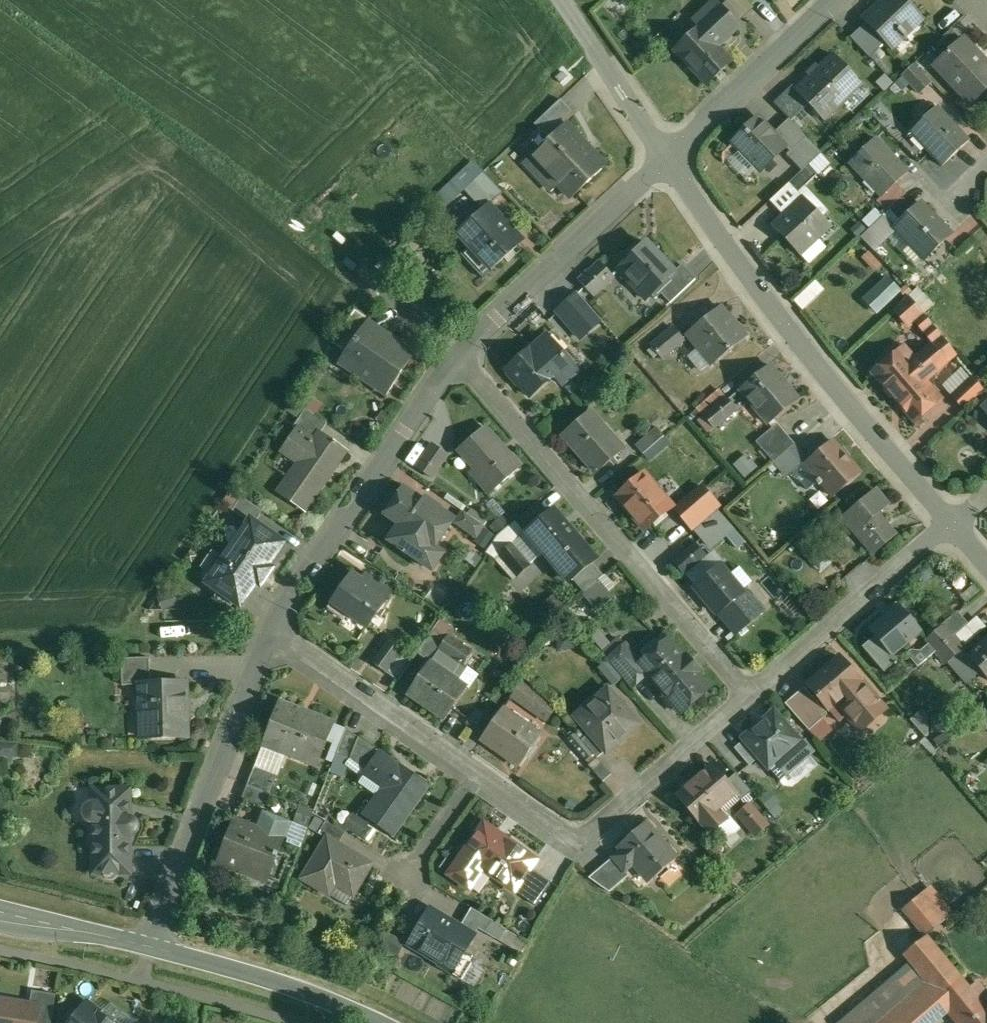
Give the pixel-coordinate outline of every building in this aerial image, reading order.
[(747,0),(729,0),(721,7),(737,24),(754,7),(747,0)] [(904,0),(886,0),(865,19),(868,22),(887,42),(893,48),(895,46),(891,42),(900,34),(904,37),(923,20),(904,0)] [(715,1),(693,21),(699,28),(675,51),(707,85),(732,61),(718,46),(739,26),(737,24),(721,7),(715,1)] [(868,22),(865,25),(866,26),(853,39),(870,57),(887,42),(868,22)] [(952,29),(932,47),(943,58),(962,40),(952,29)] [(963,38),(962,40),(943,58),(936,65),(973,104),(986,90),(986,63),(963,38)] [(797,88),(796,89),(808,101),(825,120),(862,84),(833,53),(797,88)] [(932,83),(915,64),(903,75),(921,94),(932,83)] [(808,101),(796,89),(797,88),(794,84),(775,102),(790,119),(790,118),(808,101)] [(561,98),(535,123),(550,139),(566,124),(562,120),(572,110),(561,98)] [(939,107),(912,132),(943,165),(970,140),(939,107)] [(775,133),(761,118),(735,143),(760,169),(785,145),(774,134),(775,133)] [(790,118),(790,119),(775,133),(774,134),(785,145),(792,152),(808,137),(790,118)] [(550,139),(525,163),(552,192),(560,184),(572,198),(606,166),(566,124),(550,139)] [(909,172),(878,138),(851,163),(882,196),(883,197),(897,183),(909,172)] [(818,175),(809,165),(789,183),(798,193),(818,175)] [(484,172),(465,190),(483,210),(489,205),(490,206),(504,193),(484,172)] [(897,183),(883,197),(882,196),(878,200),(887,211),(903,196),(907,193),(897,183)] [(803,196),(773,225),(802,255),(832,227),(803,196)] [(887,211),(873,225),(873,226),(885,215),(896,227),(915,209),(903,196),(887,211)] [(896,227),(926,259),(952,234),(922,202),(915,209),(896,227)] [(490,206),(489,205),(483,210),(459,234),(472,248),(474,247),(493,268),(491,269),(492,270),(523,242),(490,206)] [(674,274),(646,243),(640,248),(636,243),(623,254),(627,259),(618,268),(631,283),(633,280),(647,296),(644,298),(645,299),(674,274)] [(602,264),(591,273),(590,272),(580,281),(593,295),(614,277),(602,264)] [(830,288),(816,271),(791,290),(806,308),(830,288)] [(889,278),(871,295),(883,307),(901,290),(889,278)] [(935,343),(915,359),(905,347),(874,373),(915,421),(941,399),(926,380),(957,354),(910,296),(891,313),(900,322),(916,321),(935,343)] [(561,303),(550,313),(547,310),(526,329),(538,342),(559,322),(567,331),(577,321),(561,303)] [(734,325),(721,309),(723,308),(722,307),(687,336),(699,350),(701,348),(713,363),(711,364),(712,365),(747,337),(736,324),(734,325)] [(372,321),(356,310),(341,332),(355,341),(366,325),(368,327),(372,321)] [(368,327),(366,325),(355,341),(342,360),(372,381),(370,382),(388,395),(404,372),(399,369),(412,350),(399,341),(396,345),(368,327)] [(685,340),(674,328),(652,347),(663,359),(685,340)] [(539,356),(533,348),(507,370),(530,397),(556,375),(564,384),(578,372),(554,344),(539,356)] [(771,366),(741,390),(769,424),(799,400),(771,366)] [(974,377),(953,397),(964,409),(985,390),(974,377)] [(725,398),(703,417),(714,429),(735,410),(725,398)] [(326,425),(306,411),(294,428),(298,431),(304,423),(320,434),(326,425)] [(624,450),(590,412),(576,425),(579,428),(568,437),(565,434),(564,435),(597,473),(624,450)] [(320,434),(304,423),(298,431),(284,451),(300,462),(279,492),(308,511),(348,453),(320,434)] [(796,444),(778,424),(757,442),(774,463),(796,444)] [(657,427),(636,446),(644,455),(665,436),(657,427)] [(519,469),(484,429),(461,449),(484,475),(478,481),(489,495),(519,469)] [(833,441),(807,464),(807,465),(809,464),(821,478),(819,480),(834,497),(861,474),(833,441)] [(805,455),(796,444),(774,463),(783,473),(805,455)] [(435,446),(419,469),(432,478),(448,455),(435,446)] [(753,454),(739,462),(748,476),(762,468),(753,454)] [(673,507),(645,474),(618,497),(646,530),(673,507)] [(440,508),(426,498),(423,502),(404,489),(386,516),(400,526),(390,541),(433,571),(444,554),(435,548),(454,520),(439,510),(440,508)] [(883,524),(876,516),(887,506),(874,491),(843,518),(874,554),(895,536),(884,523),(883,524)] [(698,494),(676,513),(693,532),(695,531),(711,517),(705,509),(708,506),(698,494)] [(263,512),(242,497),(233,511),(251,523),(252,521),(255,524),(263,512)] [(597,560),(554,509),(528,532),(546,553),(571,582),(574,580),(593,563),(597,560)] [(735,530),(718,511),(711,517),(695,531),(703,540),(706,539),(714,548),(735,530)] [(484,526),(465,513),(457,524),(477,537),(484,526)] [(255,524),(252,521),(251,523),(224,560),(256,583),(284,543),(255,524)] [(515,522),(498,536),(486,554),(496,561),(500,556),(500,555),(526,534),(515,522)] [(546,553),(528,532),(526,534),(500,555),(500,556),(519,577),(546,553)] [(707,556),(696,544),(674,563),(685,575),(707,556)] [(604,576),(593,563),(574,580),(585,593),(604,576)] [(744,593),(721,566),(696,587),(719,615),(720,614),(736,634),(764,611),(747,591),(744,593)] [(373,587),(353,573),(329,609),(345,620),(349,614),(368,628),(392,593),(376,582),(373,587)] [(922,632),(900,606),(871,631),(876,637),(863,648),(885,673),(899,661),(894,655),(922,632)] [(968,624),(959,613),(944,626),(953,637),(968,624)] [(944,626),(927,640),(937,652),(954,637),(953,637),(944,626)] [(432,632),(418,654),(431,663),(440,650),(446,641),(432,632)] [(473,653),(449,636),(446,641),(440,650),(464,666),(473,653)] [(954,637),(937,652),(947,663),(964,649),(954,637)] [(619,639),(604,652),(611,660),(625,647),(619,639)] [(404,649),(391,640),(374,663),(399,681),(413,661),(401,652),(404,649)] [(969,656),(986,677),(986,640),(969,656)] [(710,689),(668,641),(641,665),(678,708),(691,697),(696,702),(710,689)] [(611,660),(610,661),(633,688),(645,677),(638,668),(633,651),(631,650),(627,646),(625,647),(611,660)] [(464,666),(440,650),(431,663),(409,695),(430,709),(429,710),(444,721),(467,688),(458,681),(467,668),(464,666)] [(881,705),(862,683),(840,657),(808,685),(830,710),(847,695),(852,701),(843,709),(856,724),(865,716),(866,718),(877,719),(880,716),(881,705)] [(150,658),(122,659),(123,686),(140,686),(140,684),(151,684),(150,658)] [(188,699),(187,683),(151,684),(140,684),(140,686),(141,716),(144,716),(145,739),(189,738),(189,736),(188,736),(187,715),(188,715),(188,713),(187,713),(187,701),(188,701),(188,699)] [(544,700),(522,684),(512,697),(535,713),(544,700)] [(828,715),(805,688),(786,704),(810,731),(828,715)] [(639,725),(609,690),(591,705),(595,710),(581,722),(591,733),(606,751),(608,753),(639,725)] [(314,720),(280,707),(281,703),(280,703),(264,745),(285,753),(287,749),(318,761),(317,765),(318,766),(335,724),(315,716),(314,720)] [(498,717),(488,710),(475,730),(485,737),(498,717)] [(541,736),(504,710),(498,717),(485,737),(482,740),(520,766),(541,736)] [(799,741),(775,713),(745,739),(745,740),(760,758),(769,768),(779,760),(791,772),(786,776),(787,777),(815,753),(802,738),(799,741)] [(951,713),(922,714),(923,733),(952,731),(951,713)] [(360,738),(347,729),(337,755),(351,760),(360,738)] [(606,751),(591,733),(582,740),(587,746),(598,758),(598,759),(606,751)] [(377,750),(360,738),(351,760),(363,769),(377,750)] [(750,766),(760,758),(745,740),(735,749),(750,766)] [(587,746),(580,752),(591,764),(598,758),(587,746)] [(429,786),(400,766),(399,767),(380,754),(367,772),(387,786),(366,815),(395,835),(429,786)] [(598,759),(598,758),(591,764),(589,766),(604,782),(612,775),(598,759)] [(278,775),(255,766),(248,785),(269,793),(270,794),(278,775)] [(704,774),(677,798),(701,824),(711,835),(712,834),(711,832),(718,827),(727,837),(730,834),(735,835),(741,829),(731,818),(727,821),(718,811),(728,802),(719,790),(723,787),(715,777),(710,781),(704,774)] [(752,792),(736,774),(726,783),(742,801),(752,792)] [(269,793),(248,785),(243,798),(263,806),(269,793)] [(130,790),(94,791),(94,804),(90,805),(87,807),(85,810),(84,813),(85,817),(87,820),(90,822),(94,823),(94,848),(130,848),(130,834),(133,834),(136,832),(137,830),(138,827),(137,823),(136,822),(134,820),(130,819),(130,790)] [(750,804),(738,815),(757,837),(769,826),(750,804)] [(371,842),(382,828),(358,812),(348,826),(371,842)] [(265,814),(259,830),(235,820),(219,862),(239,870),(241,866),(268,877),(267,881),(268,882),(270,878),(279,882),(289,857),(279,853),(290,824),(265,814)] [(346,833),(327,822),(319,834),(327,840),(329,838),(340,844),(346,833)] [(646,824),(620,847),(623,851),(614,858),(626,872),(635,864),(650,882),(677,859),(646,824)] [(536,861),(485,825),(450,875),(470,889),(471,888),(466,885),(480,866),(515,891),(531,869),(536,861)] [(327,840),(304,879),(325,891),(331,881),(354,895),(372,863),(340,844),(329,838),(327,840)] [(130,848),(94,848),(94,873),(130,873),(130,848)] [(614,881),(600,865),(591,872),(606,889),(614,881)] [(552,883),(531,869),(515,891),(536,906),(552,883)] [(931,889),(906,910),(926,935),(951,914),(931,889)] [(493,921),(473,909),(465,921),(486,933),(493,921)] [(475,936),(431,910),(410,944),(440,962),(442,957),(456,965),(453,970),(454,971),(475,936)] [(978,983),(971,989),(928,936),(904,955),(950,1011),(960,1022),(986,1022),(986,994),(978,983)] [(912,965),(844,1022),(936,1022),(950,1011),(912,965)] [(33,991),(31,1005),(41,1006),(38,1022),(52,1022),(57,995),(33,991)] [(1,1000),(0,1006),(0,1022),(38,1022),(41,1006),(31,1005),(1,1000)] [(104,1011),(101,1015),(87,1004),(78,1015),(73,1011),(66,1021),(68,1022),(115,1022),(117,1020),(104,1011)]
